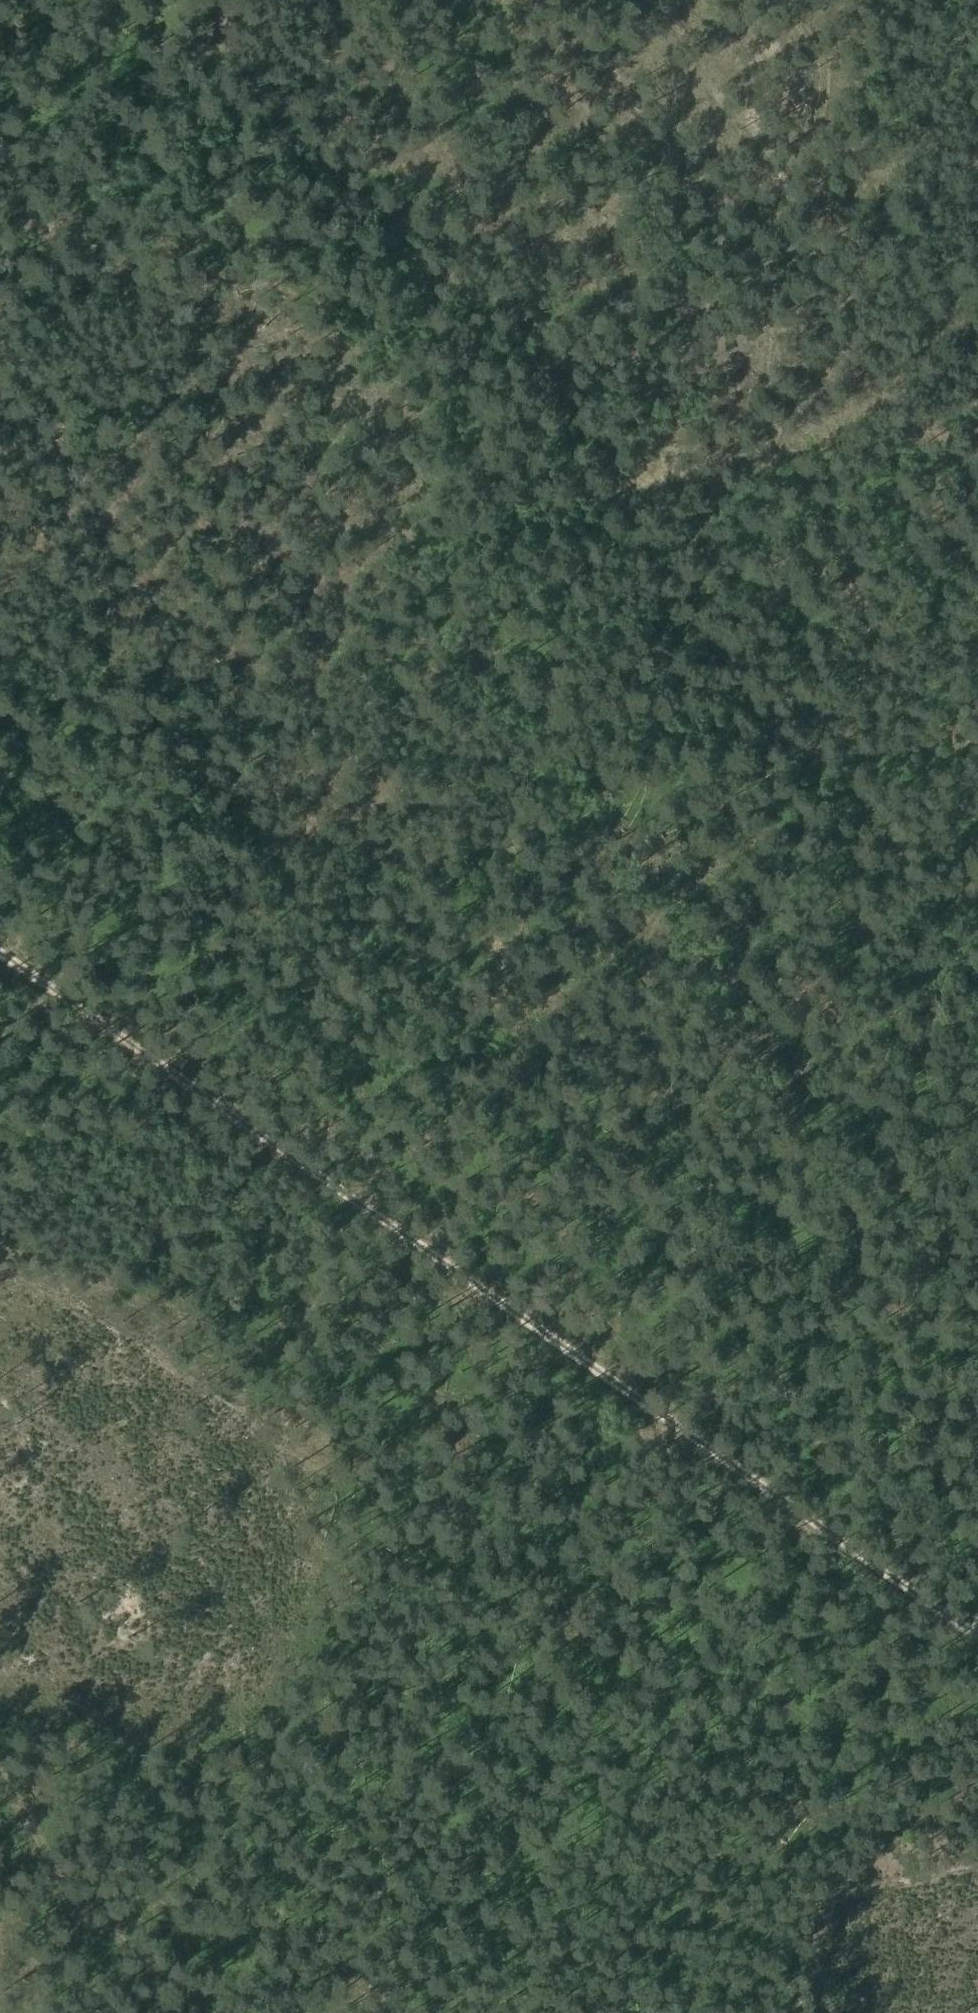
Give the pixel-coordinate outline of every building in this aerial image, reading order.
[(533,1354),(542,1351),(537,1333),(528,1336),(533,1354)]
